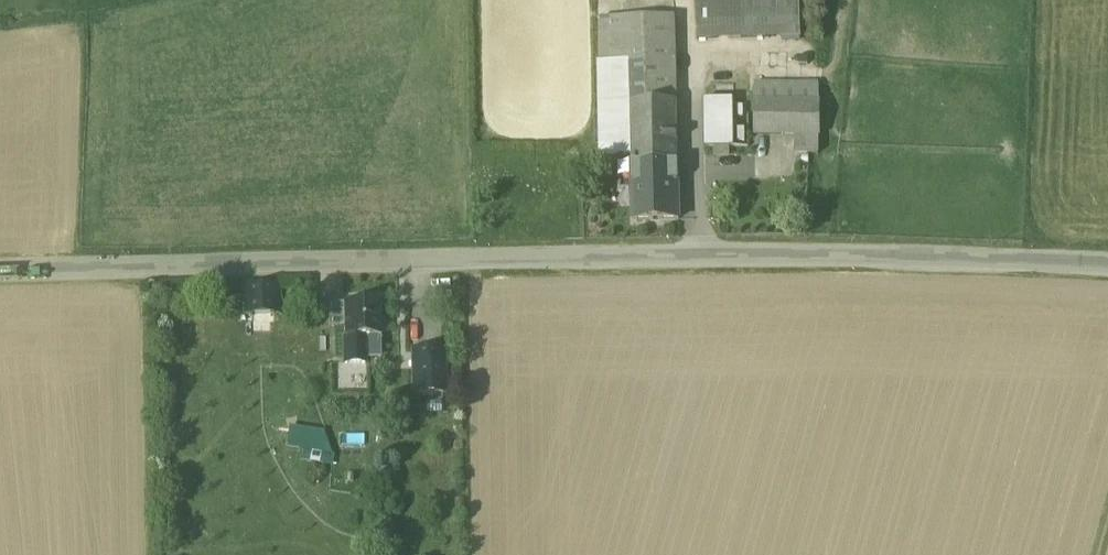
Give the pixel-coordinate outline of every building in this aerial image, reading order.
[(700,40),(803,38),(803,0),(699,0),(700,40)] [(632,17),(601,18),(603,157),(619,157),(631,157),(630,152),(676,151),(674,17),(632,17)] [(816,84),(757,84),(757,136),(797,136),(819,136),(819,84),(816,84)] [(749,100),(703,101),(704,149),(750,148),(749,100)] [(819,136),(797,136),(797,154),(812,154),(819,154),(819,136)] [(676,151),(630,152),(631,157),(631,193),(632,230),(677,229),(676,151)] [(631,193),(631,157),(619,157),(620,193),(631,193)] [(282,283),(245,284),(247,331),(269,330),(268,312),(283,312),(282,283)] [(378,298),(363,299),(363,303),(344,304),(345,326),(346,365),(360,365),(364,365),(364,338),(380,338),(380,303),(379,303),(378,298)] [(344,304),(329,304),(329,326),(345,326),(344,304)] [(411,393),(447,393),(447,345),(411,345),(411,393)] [(360,365),(346,365),(346,389),(361,389),(360,365)]
